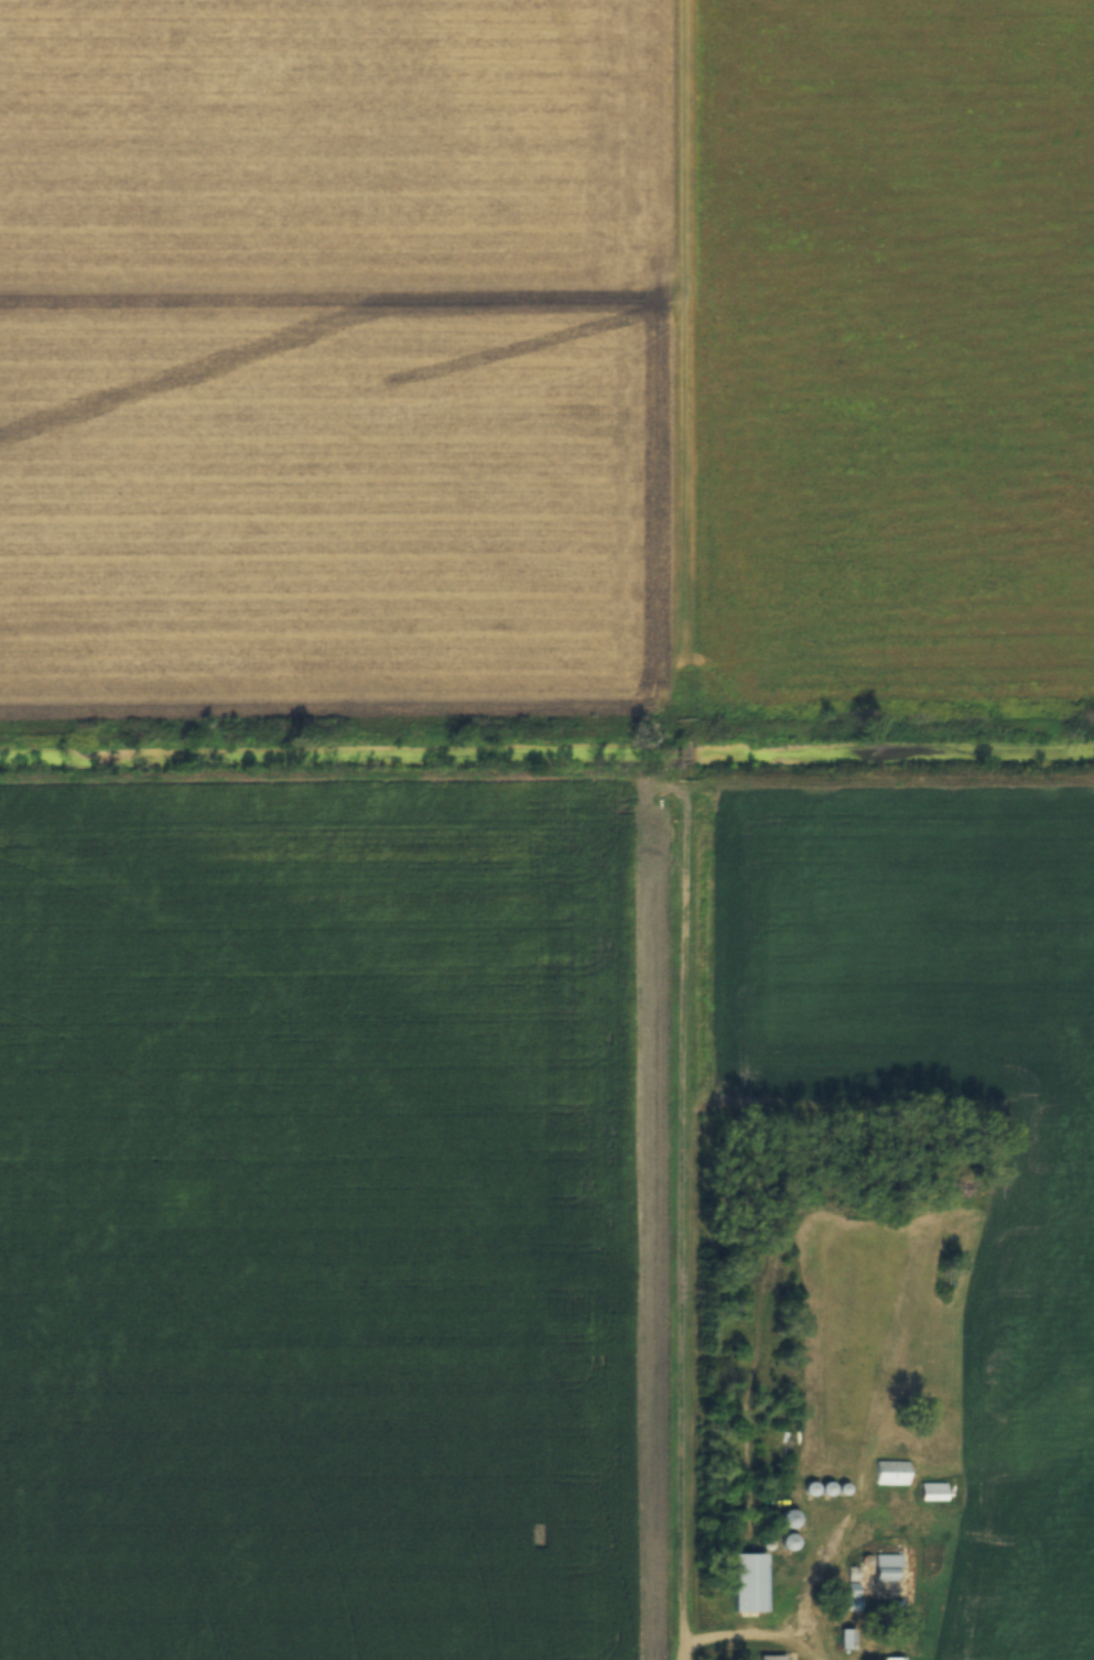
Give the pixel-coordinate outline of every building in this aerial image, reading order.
[(910,1458),(873,1458),(873,1483),(910,1483),(910,1458)] [(874,1577),(902,1577),(902,1551),(875,1551),(874,1577)] [(737,1612),(737,1554),(767,1554),(768,1612),(737,1612)] [(842,1608),(860,1608),(860,1579),(842,1579),(842,1608)]
